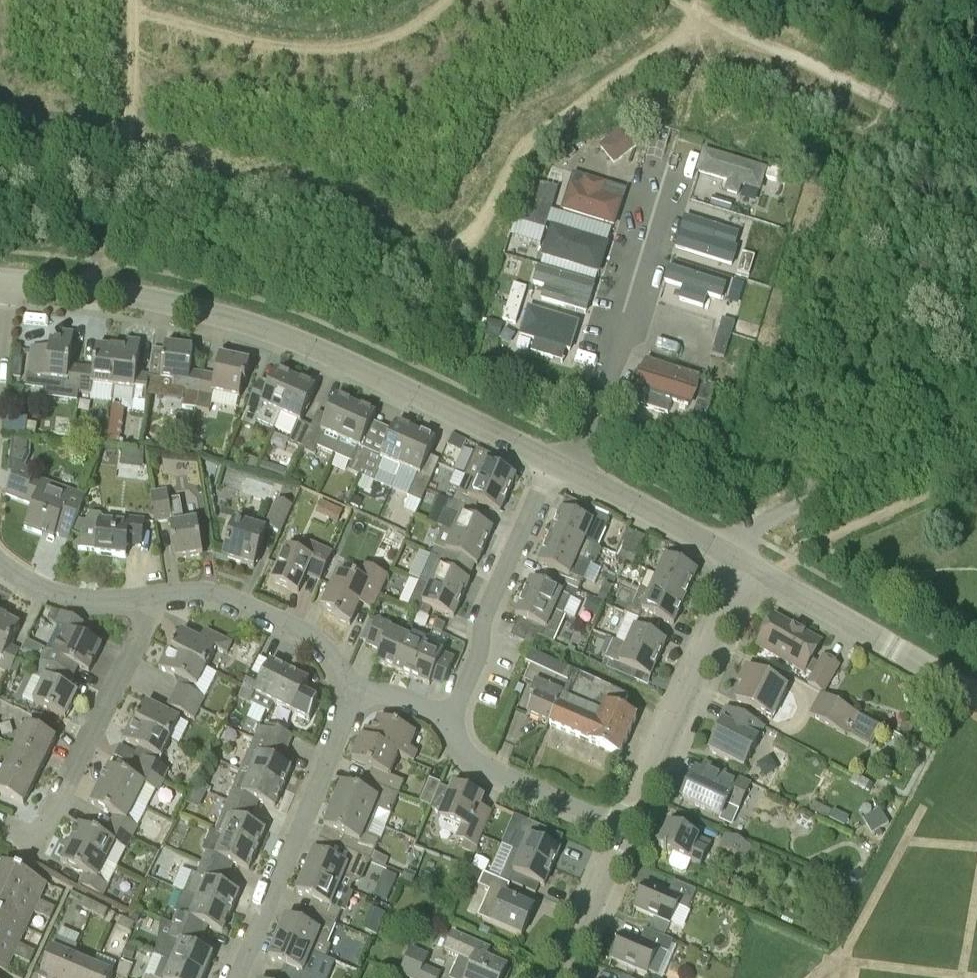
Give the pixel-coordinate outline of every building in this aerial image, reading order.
[(618,131),(600,146),(612,160),(630,145),(618,131)] [(756,169),(700,152),(692,181),(748,198),(756,169)] [(788,171),(770,166),(766,179),(785,184),(788,171)] [(572,176),(562,214),(613,228),(623,190),(572,176)] [(527,194),(554,202),(558,189),(545,185),(531,180),(527,194)] [(527,194),(523,208),(550,216),(554,202),(527,194)] [(519,221),(523,222),(546,229),(550,216),(523,208),(519,221)] [(735,236),(681,220),(673,246),(727,262),(735,236)] [(551,225),(540,257),(601,277),(612,245),(551,225)] [(726,270),(673,253),(665,278),(718,295),(726,270)] [(737,271),(750,275),(755,257),(743,253),(737,271)] [(594,288),(537,272),(529,299),(586,315),(594,288)] [(516,324),(527,289),(514,285),(503,320),(516,324)] [(717,303),(662,287),(656,309),(711,325),(717,303)] [(526,311),(517,340),(564,355),(573,327),(526,311)] [(717,337),(729,341),(735,323),(723,319),(717,337)] [(694,336),(664,330),(661,344),(690,351),(694,336)] [(712,355),(724,358),(729,341),(717,337),(712,355)] [(79,393),(83,368),(72,366),(75,345),(51,342),(50,350),(32,348),(27,387),(79,393)] [(190,376),(193,350),(165,346),(161,379),(160,390),(159,398),(183,401),(182,408),(197,410),(203,379),(190,376)] [(93,386),(114,388),(119,350),(97,347),(95,369),(83,368),(79,393),(92,395),(93,386)] [(119,350),(114,388),(135,391),(134,400),(146,401),(147,397),(159,398),(160,390),(161,379),(149,378),(150,376),(137,375),(140,353),(119,350)] [(203,379),(197,410),(209,412),(213,393),(240,399),(243,383),(246,384),(250,364),(220,358),(216,377),(204,375),(203,379)] [(695,377),(643,362),(634,393),(686,408),(695,377)] [(275,429),(296,380),(277,371),(271,383),(261,379),(251,400),(241,423),(254,429),(258,421),(275,429)] [(311,427),(301,422),(316,389),(296,380),(275,429),(291,436),(288,444),(301,450),(311,427)] [(703,383),(697,405),(692,420),(705,424),(716,387),(703,383)] [(315,456),(318,448),(335,455),(356,406),(337,398),(328,417),(318,412),(311,427),(301,450),(315,456)] [(348,470),(361,476),(371,453),(361,449),(376,415),(356,406),(335,455),(351,462),(348,470)] [(109,441),(119,442),(122,418),(112,417),(109,441)] [(396,479),(416,433),(396,424),(382,458),(371,453),(361,476),(374,482),(379,471),(396,478),(396,479)] [(436,441),(416,433),(396,479),(412,487),(408,497),(421,503),(432,480),(421,475),(436,441)] [(467,442),(453,436),(448,446),(462,453),(467,442)] [(204,446),(191,442),(188,452),(201,456),(204,446)] [(477,450),(465,476),(508,495),(516,477),(501,470),(505,462),(477,450)] [(124,476),(145,476),(146,452),(124,452),(124,476)] [(85,498),(34,479),(36,473),(17,465),(6,494),(24,501),(34,505),(25,528),(42,535),(44,530),(70,539),(85,498)] [(500,513),(508,495),(465,476),(466,477),(460,490),(458,489),(453,502),(449,500),(449,501),(475,512),(478,504),(500,513)] [(171,521),(173,527),(171,528),(176,560),(203,556),(198,523),(185,525),(180,499),(169,500),(168,492),(152,495),(157,523),(171,521)] [(281,534),(293,507),(278,500),(266,528),(281,534)] [(443,529),(485,548),(493,529),(471,520),(475,512),(449,501),(438,526),(443,529)] [(342,511),(321,502),(316,514),(337,523),(342,511)] [(586,542),(598,547),(610,521),(588,511),(584,520),(563,510),(555,528),(585,542),(586,542)] [(127,545),(141,546),(144,521),(129,520),(128,525),(104,523),(104,518),(101,514),(92,514),(88,516),(80,540),(79,550),(80,550),(97,551),(97,555),(126,558),(127,545)] [(228,560),(255,568),(266,532),(235,522),(227,549),(231,550),(228,560)] [(578,559),(585,542),(555,528),(547,546),(578,559)] [(477,566),(485,548),(443,529),(431,555),(452,564),(455,556),(477,566)] [(616,558),(625,562),(637,534),(628,530),(616,558)] [(637,534),(625,562),(634,566),(638,556),(637,556),(646,538),(637,534)] [(287,550),(273,582),(298,593),(308,570),(323,577),(333,554),(303,541),(297,555),(287,550)] [(557,582),(578,591),(591,565),(578,559),(547,546),(539,564),(560,574),(557,582)] [(658,576),(689,590),(697,572),(676,562),(679,554),(670,550),(658,576)] [(452,564),(431,555),(420,582),(462,600),(470,582),(448,572),(452,564)] [(373,612),(389,577),(365,566),(359,579),(354,577),(353,580),(338,574),(323,609),(337,615),(336,619),(351,626),(362,600),(375,606),(372,612),(373,612)] [(681,607),(689,590),(658,576),(651,593),(651,594),(681,607)] [(532,580),(524,599),(565,617),(566,616),(564,615),(571,598),(575,600),(578,591),(557,582),(553,590),(532,580)] [(462,600),(420,582),(408,608),(419,613),(428,617),(432,609),(454,618),(462,600)] [(673,626),(681,607),(651,594),(651,593),(641,589),(633,606),(629,605),(625,613),(639,620),(658,628),(661,620),(673,626)] [(589,598),(585,610),(598,616),(604,605),(589,598)] [(565,617),(524,599),(516,617),(537,626),(534,635),(543,638),(547,630),(557,635),(565,617)] [(62,614),(56,627),(65,632),(54,654),(46,651),(41,662),(74,678),(77,672),(87,677),(102,647),(78,636),(83,624),(62,614)] [(21,652),(10,646),(20,626),(1,617),(0,618),(0,659),(3,660),(0,666),(0,669),(10,674),(21,652)] [(774,617),(758,646),(805,673),(805,672),(813,676),(808,685),(823,693),(838,667),(823,658),(820,665),(812,660),(821,644),(774,617)] [(376,662),(394,670),(400,656),(408,639),(390,631),(392,626),(377,619),(366,644),(381,651),(376,662)] [(627,647),(658,660),(666,642),(654,637),(658,628),(639,620),(628,646),(627,647)] [(437,621),(433,630),(442,634),(446,625),(437,621)] [(227,655),(232,644),(206,631),(201,641),(182,632),(172,651),(207,668),(216,649),(227,655)] [(400,656),(394,670),(412,678),(425,647),(408,639),(400,656)] [(628,646),(614,640),(602,667),(635,681),(638,673),(650,678),(658,660),(627,647),(628,646)] [(455,661),(425,647),(412,678),(430,686),(432,681),(444,687),(455,661)] [(207,668),(172,651),(172,652),(169,650),(159,669),(181,680),(173,696),(199,709),(217,674),(206,669),(207,668)] [(621,712),(628,696),(531,651),(526,663),(531,665),(531,664),(569,682),(563,695),(558,707),(550,725),(620,756),(637,719),(621,712)] [(68,689),(74,678),(41,662),(33,677),(44,682),(34,703),(66,719),(78,695),(68,689)] [(250,704),(251,704),(269,713),(274,704),(290,673),(270,663),(262,679),(251,674),(242,692),(239,698),(250,704)] [(528,716),(550,725),(558,707),(563,695),(569,682),(531,664),(531,665),(525,681),(535,685),(531,696),(535,698),(528,716)] [(747,680),(736,702),(773,720),(788,690),(746,669),(742,677),(747,680)] [(274,704),(307,721),(318,700),(304,693),(309,682),(290,673),(274,704)] [(846,735),(857,713),(822,694),(810,716),(846,735)] [(194,720),(199,709),(173,696),(168,707),(194,720)] [(136,723),(171,740),(180,720),(146,703),(136,723)] [(718,735),(710,751),(744,768),(764,728),(727,709),(720,723),(727,726),(722,737),(718,735)] [(398,755),(398,756),(413,762),(417,754),(409,750),(416,735),(379,719),(369,742),(369,743),(398,755)] [(137,768),(165,782),(163,781),(169,770),(158,765),(161,759),(171,740),(136,723),(133,721),(123,740),(139,748),(136,755),(142,758),(137,768)] [(254,740),(286,753),(293,736),(274,729),(265,725),(263,730),(259,728),(254,740)] [(46,762),(56,740),(27,726),(17,747),(46,762)] [(372,770),(368,781),(400,795),(405,782),(390,776),(398,756),(398,755),(369,743),(369,742),(362,739),(352,762),(372,770)] [(281,764),(286,753),(254,740),(249,752),(248,751),(240,771),(283,788),(291,768),(281,764)] [(46,762),(17,747),(6,769),(35,784),(46,762)] [(702,774),(696,771),(683,799),(721,817),(728,803),(744,810),(755,786),(705,762),(704,763),(706,764),(702,774)] [(110,767),(100,786),(136,804),(145,785),(156,791),(160,792),(165,782),(137,768),(132,778),(110,767)] [(0,782),(0,794),(24,806),(35,784),(6,769),(0,782)] [(283,788),(240,771),(227,802),(254,813),(259,802),(275,808),(283,788)] [(441,784),(430,779),(420,803),(431,807),(440,786),(441,784)] [(343,784),(333,806),(373,823),(379,810),(391,815),(400,795),(368,781),(363,793),(343,784)] [(136,804),(100,786),(91,804),(115,816),(109,827),(132,838),(137,828),(127,822),(136,804)] [(440,817),(461,826),(458,838),(457,839),(478,848),(492,814),(480,809),(484,799),(453,786),(452,790),(440,786),(431,807),(430,809),(442,814),(440,817)] [(250,824),(254,813),(227,802),(215,832),(211,830),(211,831),(257,851),(265,831),(250,824)] [(342,843),(340,848),(371,861),(372,861),(380,841),(368,836),(373,823),(333,806),(324,828),(346,837),(343,843),(342,843)] [(737,824),(740,809),(730,806),(726,821),(737,824)] [(889,824),(880,809),(863,819),(872,834),(889,824)] [(126,850),(132,838),(109,827),(104,838),(80,825),(71,844),(106,862),(115,844),(126,850)] [(659,848),(673,854),(669,863),(671,868),(682,873),(687,871),(691,862),(701,867),(708,852),(695,846),(699,838),(670,825),(659,848)] [(513,851),(552,868),(561,850),(539,841),(543,832),(533,828),(530,837),(521,832),(513,851)] [(249,871),(257,851),(211,831),(202,851),(207,853),(202,864),(229,876),(233,864),(249,871)] [(746,860),(752,847),(726,835),(720,848),(746,860)] [(102,897),(108,886),(117,868),(106,862),(71,844),(61,862),(85,875),(80,885),(102,897)] [(314,852),(306,873),(340,887),(350,891),(353,885),(361,882),(368,865),(370,865),(371,861),(340,848),(334,846),(329,858),(314,852)] [(513,851),(500,880),(510,884),(511,882),(536,894),(536,893),(532,891),(536,883),(544,887),(552,868),(513,851)] [(474,859),(471,868),(478,871),(482,862),(474,859)] [(53,914),(56,908),(39,901),(47,884),(0,863),(0,890),(53,914)] [(229,876),(202,864),(197,875),(193,873),(184,894),(199,900),(231,913),(239,893),(224,887),(229,876)] [(389,900),(399,876),(387,871),(377,895),(389,900)] [(416,876),(405,872),(401,882),(412,887),(416,876)] [(340,887),(306,873),(297,893),(318,902),(313,915),(336,924),(345,903),(335,899),(340,887)] [(522,937),(534,910),(505,897),(510,886),(509,885),(510,884),(500,880),(499,881),(484,874),(478,887),(489,892),(478,918),(522,937)] [(669,893),(646,883),(635,909),(670,924),(678,906),(688,911),(696,891),(674,882),(669,893)] [(53,914),(0,890),(0,916),(27,929),(34,913),(50,920),(53,914)] [(222,933),(231,913),(199,900),(184,894),(182,893),(174,913),(176,914),(171,925),(176,927),(200,937),(205,926),(222,933)] [(79,907),(92,913),(96,904),(83,898),(79,907)] [(96,904),(92,913),(104,920),(108,911),(96,904)] [(336,924),(313,915),(306,931),(285,922),(278,939),(326,959),(331,946),(328,945),(336,924)] [(33,958),(36,952),(19,944),(27,929),(0,916),(0,943),(33,958)] [(135,924),(122,918),(118,927),(131,933),(135,924)] [(200,937),(176,927),(170,940),(181,944),(173,963),(205,976),(213,955),(195,948),(200,937)] [(648,973),(660,977),(663,977),(677,946),(672,944),(673,942),(651,932),(647,943),(623,933),(612,960),(647,974),(648,973)] [(507,970),(486,961),(490,952),(452,935),(445,952),(461,959),(452,977),(504,977),(507,970)] [(53,949),(41,977),(65,977),(73,958),(78,947),(58,938),(53,949)] [(326,959),(278,939),(269,959),(290,968),(286,977),(318,977),(326,959)] [(33,958),(0,943),(0,971),(6,973),(14,957),(30,964),(33,958)] [(401,974),(409,977),(439,977),(440,975),(423,967),(428,957),(412,949),(409,948),(398,973),(401,974)] [(205,976),(173,963),(155,955),(155,956),(163,959),(155,977),(204,977),(205,976)] [(73,958),(65,977),(89,977),(94,967),(73,958)] [(89,977),(113,977),(114,975),(94,967),(89,977)]
